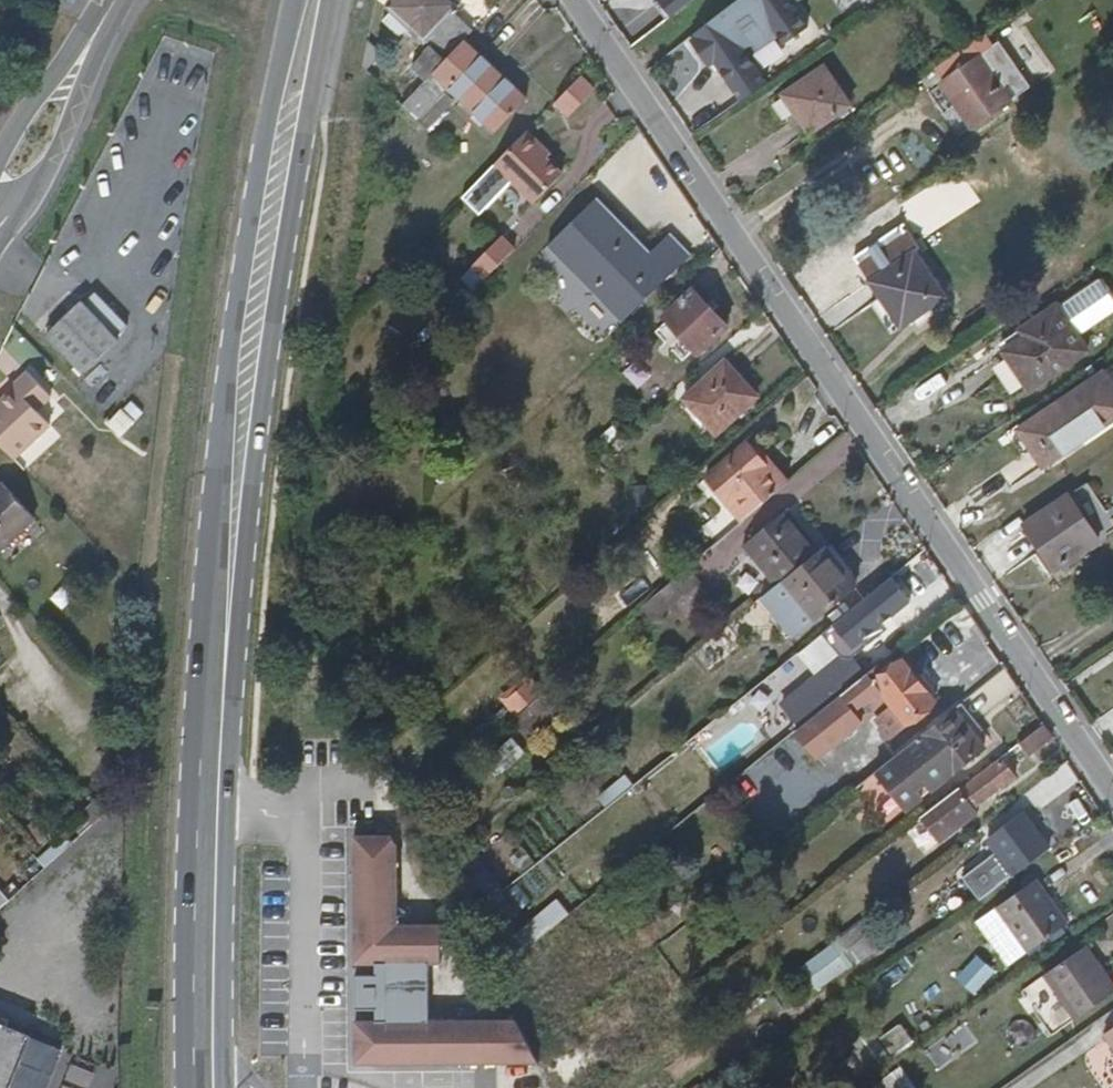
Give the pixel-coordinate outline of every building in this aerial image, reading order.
[(467,39),(474,32),(456,14),(462,6),(456,0),(391,0),(387,5),(393,12),(385,19),(400,36),(409,27),(430,47),(446,61),(467,39)] [(687,0),(660,0),(671,13),(687,0)] [(731,100),(767,82),(752,53),(808,24),(796,0),(726,0),(690,18),(731,100)] [(1008,29),(980,50),(1015,97),(1043,76),(1008,29)] [(484,56),(480,53),(467,39),(446,61),(432,75),(447,89),(450,92),(484,56)] [(380,52),(368,41),(363,67),(365,68),(380,52)] [(973,45),(934,71),(975,128),(1013,101),(973,45)] [(432,75),(446,61),(430,47),(418,60),(432,75)] [(528,97),(484,56),(450,92),(462,103),(494,134),(528,97)] [(372,64),(367,70),(375,79),(388,91),(393,86),(372,64)] [(853,109),(823,66),(776,98),(789,117),(795,113),(811,136),(853,109)] [(600,84),(588,71),(554,104),(568,117),(600,84)] [(487,140),(494,134),(462,103),(456,110),(487,140)] [(527,132),(493,167),(532,204),(561,175),(546,161),(536,152),(542,147),(527,132)] [(536,152),(546,161),(551,155),(542,147),(536,152)] [(548,248),(567,267),(572,262),(607,297),(622,282),(648,257),(612,222),(616,217),(597,199),(548,248)] [(870,282),(886,305),(926,278),(929,276),(915,253),(919,250),(907,230),(904,232),(899,227),(855,258),(866,277),(869,275),(872,281),(870,282)] [(503,232),(469,262),(483,278),(517,248),(503,232)] [(622,282),(642,303),(691,255),(672,234),(648,257),(622,282)] [(623,322),(642,303),(622,282),(607,297),(572,262),(567,267),(623,322)] [(926,278),(886,305),(901,327),(945,299),(929,276),(926,278)] [(1066,296),(1079,325),(1112,310),(1112,300),(1103,279),(1066,296)] [(698,353),(727,326),(694,290),(665,318),(698,353)] [(46,336),(83,374),(117,339),(82,303),(46,336)] [(1005,351),(1028,389),(1086,350),(1056,306),(1020,330),(1025,338),(1005,351)] [(686,399),(716,433),(757,397),(727,363),(686,399)] [(1044,469),(1112,422),(1112,382),(1104,368),(1011,431),(1024,450),(1030,447),(1044,469)] [(0,404),(0,444),(13,458),(50,424),(39,412),(51,400),(26,372),(13,384),(16,388),(0,404)] [(128,398),(106,424),(122,438),(144,412),(128,398)] [(620,434),(613,426),(601,436),(607,444),(620,434)] [(628,443),(622,437),(612,445),(618,452),(628,443)] [(742,522),(790,480),(771,458),(765,463),(751,444),(747,440),(705,477),(728,503),(727,504),(742,522)] [(765,463),(771,458),(756,440),(751,444),(765,463)] [(439,474),(455,484),(462,473),(446,462),(439,474)] [(35,520),(0,481),(0,552),(35,520)] [(1100,540),(1070,494),(1023,525),(1055,571),(1100,540)] [(783,581),(821,549),(789,509),(745,546),(777,585),(783,581)] [(858,584),(826,545),(821,549),(783,581),(816,619),(858,584)] [(702,581),(690,567),(657,595),(669,610),(702,581)] [(907,594),(893,577),(866,599),(787,663),(793,669),(839,632),(856,652),(875,636),(868,626),(907,594)] [(797,635),(816,619),(783,581),(777,585),(765,596),(797,635)] [(923,671),(903,646),(865,676),(811,719),(797,731),(809,746),(879,690),(883,695),(868,709),(892,737),(937,700),(917,675),(923,671)] [(811,719),(865,676),(848,654),(795,697),(811,719)] [(530,676),(512,692),(524,706),(542,690),(530,676)] [(545,692),(518,715),(530,727),(557,705),(545,692)] [(982,728),(962,703),(956,708),(975,734),(982,728)] [(975,734),(956,708),(879,769),(911,809),(987,748),(975,734)] [(1030,755),(1053,739),(1044,726),(1022,743),(1030,755)] [(513,739),(492,757),(504,771),(525,752),(513,739)] [(1002,758),(945,802),(958,817),(970,811),(1016,775),(1002,758)] [(624,774),(597,794),(605,805),(632,785),(624,774)] [(989,839),(1015,873),(1049,847),(1025,812),(989,839)] [(398,841),(351,842),(351,969),(371,969),(426,969),(441,969),(439,927),(397,927),(398,841)] [(36,857),(45,867),(56,857),(46,848),(36,857)] [(996,881),(1009,873),(995,853),(982,862),(996,881)] [(979,921),(1009,965),(1068,924),(1037,879),(979,921)] [(541,976),(583,956),(566,921),(550,929),(543,914),(518,926),(541,976)] [(848,949),(858,964),(881,947),(863,922),(843,936),(850,947),(848,949)] [(1076,1019),(1112,992),(1112,984),(1087,946),(1046,975),(1076,1019)] [(984,955),(971,962),(981,981),(994,974),(984,955)] [(425,1026),(426,969),(371,969),(371,981),(351,982),(350,1015),(371,1015),(371,1026),(425,1026)] [(38,1062),(42,1052),(47,1041),(0,1022),(0,1087),(28,1087),(38,1062)] [(371,1026),(351,1026),(351,1070),(535,1071),(507,1025),(425,1026),(371,1026)] [(1105,1033),(1112,1045),(1112,1027),(1105,1033)]
